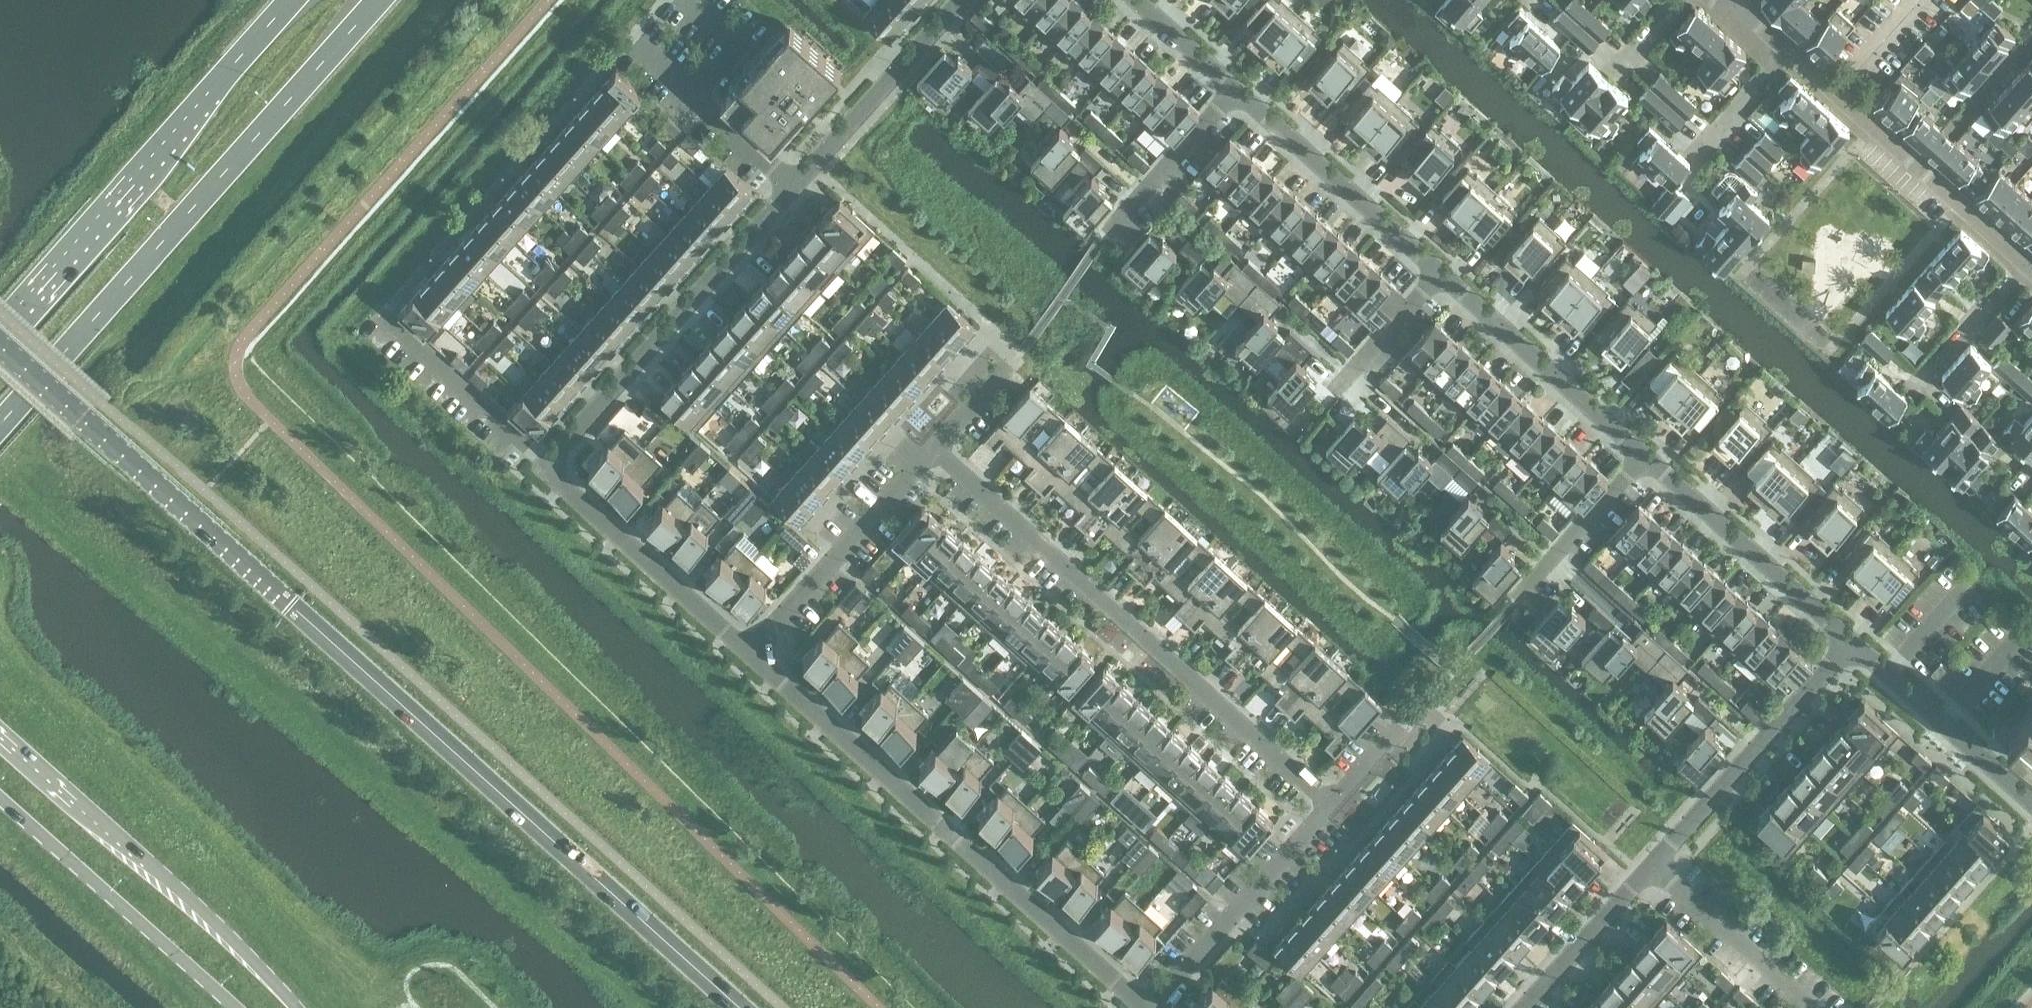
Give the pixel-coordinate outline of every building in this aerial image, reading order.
[(866,12),(865,14),(891,37),(906,20),(884,0),(877,0),(866,12)] [(906,20),(921,4),(917,0),(884,0),(906,20)] [(1018,8),(1026,0),(1009,0),(1018,8)] [(1018,8),(1040,28),(1064,0),(1026,0),(1018,8)] [(1040,28),(1061,47),(1091,13),(1090,13),(1089,14),(1084,9),(1085,8),(1077,0),(1064,0),(1040,28)] [(1229,10),(1238,0),(1218,0),(1229,10)] [(1298,13),(1284,0),(1255,0),(1254,2),(1259,7),(1240,28),(1254,41),(1253,42),(1264,51),(1298,13)] [(1436,10),(1449,21),(1456,14),(1471,28),(1483,15),(1475,8),(1481,0),(1445,0),(1436,10)] [(1592,12),(1579,0),(1571,0),(1564,7),(1582,23),(1592,12)] [(1639,14),(1651,1),(1649,0),(1623,0),(1639,14)] [(1799,0),(1763,0),(1762,2),(1806,42),(1837,7),(1824,21),(1800,0),(1799,0)] [(1980,4),(1975,0),(1966,0),(1960,7),(1970,16),(1980,4)] [(1995,0),(1990,0),(1983,7),(1994,17),(2003,7),(1995,0)] [(1582,23),(1564,7),(1554,19),(1571,35),(1582,23)] [(1709,55),(1727,35),(1695,7),(1670,35),(1683,47),(1690,39),(1708,54),(1709,55)] [(1837,7),(1806,42),(1824,58),(1855,23),(1837,7)] [(987,31),(994,23),(978,8),(971,16),(987,31)] [(1503,46),(1516,58),(1523,50),(1542,67),(1560,47),(1520,11),(1509,24),(1517,31),(1503,46)] [(1610,27),(1592,12),(1582,23),(1599,39),(1610,27)] [(1091,13),(1061,47),(1083,66),(1113,32),(1112,32),(1111,33),(1106,28),(1107,27),(1091,13)] [(1298,13),(1264,51),(1274,61),(1275,60),(1289,72),(1322,36),(1313,29),(1314,27),(1298,13)] [(1995,18),(1969,48),(1989,66),(2015,36),(1995,18)] [(1589,51),(1599,39),(1582,23),(1571,35),(1589,51)] [(785,29),(721,100),(772,146),(836,74),(785,29)] [(1113,32),(1083,66),(1104,85),(1134,51),(1133,51),(1132,52),(1127,48),(1128,46),(1113,32)] [(999,41),(1014,55),(1021,48),(1006,33),(999,41)] [(1729,72),(1746,52),(1727,35),(1709,55),(1708,54),(1697,67),(1704,73),(1697,81),(1710,93),(1717,84),(1725,92),(1737,79),(1729,72)] [(1363,58),(1344,41),(1308,81),(1322,93),(1323,92),(1337,105),(1371,67),(1362,60),(1363,58)] [(1914,52),(1917,54),(1924,61),(1934,49),(1925,41),(1914,52)] [(1037,62),(1021,48),(1014,55),(1030,70),(1037,62)] [(1969,48),(1943,77),(1963,95),(1989,66),(1969,48)] [(955,60),(945,51),(918,81),(939,100),(951,87),(954,89),(973,68),(959,56),(955,60)] [(1134,51),(1104,85),(1125,105),(1156,71),(1155,70),(1154,71),(1148,67),(1150,66),(1134,51)] [(1002,71),(983,55),(975,64),(993,81),(996,78),(1002,71)] [(2010,85),(2030,103),(2031,100),(2031,60),(2010,85)] [(1573,120),(1609,80),(1589,62),(1572,82),(1564,74),(1553,87),(1568,101),(1561,109),(1573,120)] [(601,87),(627,110),(642,93),(616,70),(601,87)] [(1921,95),(1925,91),(1902,70),(1874,102),(1896,123),(1914,103),(1921,95)] [(1156,71),(1125,105),(1147,124),(1177,90),(1176,89),(1175,90),(1170,86),(1171,85),(1156,71)] [(1661,73),(1650,85),(1668,101),(1678,89),(1661,73)] [(1950,84),(1943,77),(1938,73),(1929,83),(1931,84),(1941,93),(1950,84)] [(1041,80),(1037,84),(1053,98),(1061,91),(1044,76),(1041,80)] [(1812,132),(1830,112),(1791,76),(1779,89),(1787,96),(1773,112),(1786,123),(1793,115),(1811,131),(1812,132)] [(1053,98),(1037,84),(1030,77),(1018,90),(1010,82),(1006,87),(996,78),(993,81),(969,108),(990,127),(1002,114),(1005,116),(1017,103),(1036,120),(1046,109),(1054,99),(1053,98)] [(1351,130),(1361,139),(1396,101),(1380,86),(1379,88),(1370,80),(1338,116),(1352,129),(1351,130)] [(1628,97),(1618,88),(1609,80),(1573,120),(1585,131),(1592,123),(1607,136),(1619,123),(1611,116),(1628,97)] [(1925,91),(1921,95),(1930,104),(1941,93),(1931,84),(1925,91)] [(1668,101),(1650,85),(1640,96),(1657,112),(1668,101)] [(2003,132),(2018,116),(2026,123),(2031,117),(2031,105),(2030,103),(2010,85),(1983,114),(1996,126),(2003,132)] [(627,110),(601,87),(587,103),(613,126),(627,110)] [(1696,105),(1678,89),(1668,101),(1686,116),(1696,105)] [(1177,90),(1147,124),(1169,143),(1198,111),(1191,105),(1193,104),(1177,90)] [(1076,105),(1061,91),(1053,98),(1054,99),(1069,113),(1076,105)] [(1069,113),(1054,99),(1046,109),(1064,125),(1072,116),(1069,113)] [(1396,101),(1361,139),(1372,149),(1373,148),(1387,160),(1419,124),(1411,117),(1412,115),(1396,101)] [(1686,116),(1668,101),(1657,112),(1675,128),(1686,116)] [(613,126),(587,103),(573,119),(598,142),(613,126)] [(1944,130),(1914,103),(1896,123),(1932,154),(1937,159),(1938,158),(1954,140),(1953,140),(1955,139),(1950,134),(1944,130)] [(1084,118),(1100,132),(1107,125),(1091,110),(1084,118)] [(1813,169),(1838,141),(1849,129),(1830,112),(1812,132),(1811,131),(1801,143),(1808,149),(1800,157),(1813,169)] [(682,128),(668,117),(662,124),(675,135),(682,128)] [(598,142),(573,119),(558,135),(584,158),(598,142)] [(1432,122),(1398,160),(1413,172),(1411,174),(1425,186),(1461,146),(1442,129),(1440,130),(1432,122)] [(1123,139),(1107,125),(1100,132),(1116,146),(1123,139)] [(1996,126),(1987,136),(1998,146),(2000,144),(2008,136),(2003,132),(1996,126)] [(1053,183),(1077,156),(1086,147),(1085,146),(1079,153),(1070,144),(1074,139),(1074,140),(1060,127),(1041,148),(1044,150),(1041,153),(1042,153),(1032,164),(1053,183)] [(1653,204),(1664,214),(1684,193),(1672,183),(1690,163),(1650,127),(1638,140),(1646,147),(1633,162),(1645,174),(1653,166),(1672,183),(1653,204)] [(1784,148),(1765,132),(1755,143),(1774,159),(1784,148)] [(694,152),(699,146),(700,145),(687,133),(681,140),(694,152)] [(2031,149),(2031,138),(2028,134),(2018,146),(2019,146),(2028,154),(2031,149)] [(584,158),(558,135),(544,151),(569,174),(584,158)] [(2008,136),(2000,144),(2012,154),(2019,146),(2018,146),(2008,136)] [(666,145),(659,138),(650,148),(657,155),(666,145)] [(1230,139),(1201,172),(1222,191),(1253,158),(1237,144),(1236,145),(1230,139)] [(1937,159),(1976,194),(1994,174),(1955,139),(1953,140),(1954,140),(1938,158),(1937,159)] [(1764,170),(1774,159),(1755,143),(1745,154),(1764,170)] [(1104,163),(1086,147),(1077,156),(1096,173),(1104,163)] [(1151,163),(1135,149),(1128,157),(1144,171),(1151,163)] [(663,160),(671,167),(680,157),(672,150),(663,160)] [(569,174),(544,151),(529,167),(555,191),(569,174)] [(1764,170),(1745,154),(1735,165),(1754,182),(1764,170)] [(1253,158),(1222,191),(1244,211),(1274,177),(1258,163),(1257,164),(1252,160),(1253,158)] [(639,160),(630,170),(638,178),(647,168),(639,160)] [(555,191),(529,167),(515,184),(541,207),(555,191)] [(752,192),(726,168),(711,185),(737,208),(752,192)] [(1468,168),(1436,204),(1450,217),(1449,218),(1459,227),(1494,189),(1478,174),(1477,175),(1468,168)] [(1999,169),(1994,174),(1976,194),(1992,208),(2015,183),(1999,169)] [(629,187),(638,178),(630,170),(621,180),(629,187)] [(652,172),(643,182),(651,189),(660,179),(652,172)] [(1106,188),(1092,175),(1073,196),(1076,199),(1064,212),(1085,231),(1112,201),(1102,192),(1106,188)] [(1274,177),(1244,211),(1265,230),(1295,196),(1280,182),(1279,184),(1274,179),(1275,178),(1274,177)] [(1731,220),(1727,225),(1747,243),(1769,218),(1750,201),(1757,193),(1745,181),(1737,189),(1729,182),(1718,195),(1726,203),(1719,210),(1731,220)] [(642,199),(651,189),(643,182),(634,192),(642,199)] [(2031,198),(2015,183),(1992,208),(2008,223),(2031,198)] [(541,207),(515,184),(500,200),(526,223),(541,207)] [(711,185),(697,201),(723,224),(737,208),(711,185)] [(1494,189),(1459,227),(1470,237),(1471,235),(1485,248),(1518,212),(1509,204),(1510,203),(1494,189)] [(1182,192),(1175,200),(1191,214),(1198,206),(1182,192)] [(610,193),(601,203),(609,210),(618,200),(610,193)] [(1295,196),(1265,230),(1287,249),(1317,216),(1301,202),(1300,203),(1295,198),(1296,197),(1295,196)] [(2008,223),(2024,237),(2031,229),(2031,198),(2008,223)] [(526,223),(500,200),(486,216),(512,239),(526,223)] [(834,206),(821,219),(856,250),(874,230),(840,200),(834,207),(834,206)] [(723,224),(697,201),(682,217),(708,241),(723,224)] [(599,220),(609,210),(601,203),(591,213),(599,220)] [(623,204),(614,214),(622,221),(631,211),(623,204)] [(613,231),(622,221),(614,214),(606,224),(613,231)] [(512,239),(486,216),(472,232),(497,255),(512,239)] [(1317,216),(1287,249),(1308,268),(1338,235),(1323,221),(1322,222),(1316,218),(1318,216),(1317,216)] [(1566,233),(1574,224),(1565,216),(1557,225),(1566,233)] [(708,241),(682,217),(668,233),(694,257),(708,241)] [(1226,231),(1210,217),(1203,225),(1219,239),(1226,231)] [(1540,217),(1504,257),(1518,269),(1519,268),(1533,280),(1567,243),(1558,235),(1559,234),(1540,217)] [(856,250),(821,219),(821,220),(822,221),(817,226),(816,226),(804,239),(838,270),(839,269),(832,263),(848,245),(855,251),(856,250)] [(581,225),(572,235),(580,242),(589,232),(581,225)] [(1741,249),(1747,243),(1727,225),(1715,238),(1707,231),(1696,243),(1724,268),(1741,249)] [(1989,254),(1961,229),(1924,271),(1944,289),(1970,260),(1978,267),(1989,254)] [(1242,245),(1226,231),(1219,239),(1235,253),(1242,245)] [(497,255),(472,232),(457,248),(483,271),(497,255)] [(694,257),(668,233),(654,249),(679,273),(694,257)] [(1160,243),(1149,234),(1122,264),(1144,283),(1156,270),(1158,272),(1177,251),(1163,239),(1160,243)] [(571,252),(580,242),(572,235),(563,245),(571,252)] [(1338,235),(1308,268),(1329,287),(1360,254),(1344,240),(1343,241),(1338,237),(1339,235),(1338,235)] [(594,237),(585,246),(593,254),(602,244),(594,237)] [(1206,255),(1188,238),(1180,247),(1198,264),(1206,255)] [(838,270),(804,239),(803,240),(804,240),(799,246),(798,245),(786,259),(821,289),(838,270)] [(585,263),(593,254),(585,246),(577,256),(585,263)] [(483,271),(457,248),(443,264),(469,287),(483,271)] [(907,259),(894,248),(887,256),(900,267),(907,259)] [(1575,260),(1591,273),(1601,262),(1585,248),(1575,260)] [(679,273),(654,249),(639,266),(665,289),(679,273)] [(1360,254),(1329,287),(1351,307),(1381,273),(1366,259),(1365,261),(1359,256),(1360,255),(1360,254)] [(1206,255),(1198,264),(1173,291),(1195,310),(1207,297),(1209,299),(1221,286),(1239,303),(1258,282),(1257,281),(1242,268),(1234,260),(1223,273),(1215,266),(1211,270),(1201,261),(1207,255),(1206,255)] [(1566,256),(1534,292),(1548,304),(1547,305),(1557,315),(1592,276),(1576,262),(1575,263),(1566,256)] [(552,257),(543,267),(551,274),(560,264),(552,257)] [(1815,270),(1816,259),(1803,258),(1802,269),(1815,270)] [(821,289),(786,259),(786,260),(781,265),(769,278),(803,309),(821,289)] [(1242,268),(1257,281),(1264,273),(1249,260),(1242,268)] [(1569,323),(1583,336),(1631,283),(1607,261),(1593,277),(1592,276),(1557,315),(1568,324),(1569,323)] [(469,287),(443,264),(428,280),(454,303),(469,287)] [(665,289),(639,266),(625,282),(651,305),(665,289)] [(542,284),(551,274),(543,267),(534,277),(542,284)] [(922,279),(909,267),(902,275),(915,287),(922,279)] [(565,269),(557,279),(564,286),(573,276),(565,269)] [(1918,318),(1944,289),(1924,271),(1886,313),(1914,338),(1926,325),(1918,318)] [(889,280),(881,273),(868,287),(876,294),(889,280)] [(1281,288),(1264,273),(1257,281),(1258,282),(1273,296),(1281,288)] [(1381,273),(1351,307),(1373,327),(1403,293),(1387,279),(1386,280),(1381,275),(1382,274),(1381,273)] [(803,309),(769,278),(768,279),(769,279),(764,285),(763,284),(751,298),(786,329),(803,309)] [(556,295),(564,286),(557,279),(548,288),(556,295)] [(454,303),(428,280),(414,296),(439,320),(454,303)] [(651,305),(625,282),(610,298),(636,321),(651,305)] [(1281,303),(1273,296),(1258,282),(1239,303),(1257,319),(1246,332),(1248,334),(1236,348),(1257,367),(1271,351),(1290,330),(1284,336),(1274,327),(1278,323),(1270,316),(1281,303)] [(523,289),(514,299),(522,306),(531,296),(523,289)] [(897,297),(889,290),(880,300),(888,307),(897,297)] [(1289,302),(1304,315),(1311,307),(1296,294),(1289,302)] [(399,313),(425,336),(439,320),(414,296),(399,313)] [(636,321),(610,298),(596,314),(622,337),(636,321)] [(786,329),(751,298),(751,299),(746,305),(746,304),(733,318),(768,348),(786,329)] [(858,298),(846,312),(853,319),(866,305),(858,298)] [(1628,298),(1595,336),(1609,348),(1608,349),(1621,362),(1657,322),(1638,305),(1637,306),(1628,298)] [(513,316),(522,306),(514,299),(506,309),(513,316)] [(537,301),(528,311),(536,318),(545,308),(537,301)] [(948,303),(933,319),(959,343),(974,326),(948,303)] [(2012,325),(1999,313),(1982,333),(1995,345),(2012,326),(2025,337),(2031,329),(2031,303),(2012,325)] [(874,306),(865,317),(873,324),(882,313),(874,306)] [(1328,322),(1311,307),(1304,315),(1320,330),(1328,322)] [(527,328),(536,318),(528,311),(519,321),(527,328)] [(841,333),(853,319),(846,312),(833,326),(841,333)] [(622,337),(596,314),(581,330),(607,353),(622,337)] [(864,333),(873,324),(865,317),(856,326),(864,333)] [(768,348),(733,318),(734,319),(729,324),(728,324),(716,337),(750,368),(768,348)] [(933,319),(919,336),(945,359),(959,343),(933,319)] [(494,321),(486,331),(493,338),(502,328),(494,321)] [(1405,355),(1428,376),(1457,342),(1457,341),(1455,342),(1450,338),(1451,336),(1435,322),(1405,355)] [(1894,349),(1871,329),(1862,340),(1884,360),(1894,349)] [(607,353),(581,330),(567,346),(593,369),(607,353)] [(1314,351),(1290,330),(1271,351),(1289,367),(1278,380),(1281,382),(1269,396),(1290,414),(1317,384),(1307,375),(1311,371),(1302,364),(1314,351)] [(485,348),(493,338),(486,331),(477,341),(485,348)] [(1332,340),(1348,355),(1355,347),(1339,332),(1332,340)] [(508,333),(499,343),(507,350),(516,340),(508,333)] [(919,336),(904,352),(930,375),(945,359),(919,336)] [(750,368),(716,337),(715,338),(716,339),(711,344),(710,343),(698,357),(733,388),(750,368)] [(823,337),(810,351),(818,358),(830,344),(823,337)] [(845,339),(836,349),(844,356),(853,346),(845,339)] [(1457,342),(1428,376),(1449,395),(1479,361),(1478,360),(1477,361),(1472,357),(1473,355),(1457,342)] [(498,360),(507,350),(499,343),(490,353),(498,360)] [(1974,381),(1991,362),(1971,344),(1942,376),(1970,401),(1982,388),(1974,381)] [(593,369),(567,346),(553,362),(578,385),(593,369)] [(1649,347),(1622,377),(1630,385),(1658,355),(1649,347)] [(836,365),(844,356),(836,349),(828,358),(836,365)] [(805,372),(818,358),(810,351),(798,365),(805,372)] [(904,352),(890,368),(916,391),(930,375),(904,352)] [(457,353),(451,359),(464,371),(470,364),(457,353)] [(1674,353),(1642,389),(1656,401),(1655,403),(1666,412),(1700,374),(1684,359),(1683,360),(1674,353)] [(1993,365),(2016,384),(2026,373),(2004,353),(1993,365)] [(733,388),(698,357),(698,358),(693,364),(693,363),(680,377),(715,408),(733,388)] [(1479,361),(1449,395),(1470,414),(1500,380),(1499,379),(1498,381),(1493,376),(1494,375),(1479,361)] [(1907,397),(1898,389),(1867,361),(1856,374),(1864,382),(1858,388),(1890,417),(1907,397)] [(578,385),(553,362),(538,378),(564,401),(578,385)] [(890,368),(875,384),(901,407),(916,391),(890,368)] [(469,376),(482,387),(489,381),(476,369),(469,376)] [(816,371),(807,381),(815,388),(824,378),(816,371)] [(2026,373),(2016,384),(2031,399),(2031,379),(2026,373)] [(1700,374),(1666,412),(1676,422),(1677,420),(1692,433),(1724,397),(1715,389),(1716,388),(1700,374)] [(1403,390),(1387,375),(1380,383),(1396,397),(1403,390)] [(715,408),(680,377),(681,378),(676,383),(675,383),(662,397),(697,428),(715,408)] [(787,377),(775,390),(783,397),(795,384),(787,377)] [(564,401),(538,378),(524,394),(550,417),(564,401)] [(1500,380),(1470,414),(1491,433),(1522,399),(1521,399),(1520,400),(1514,395),(1516,394),(1500,380)] [(807,397),(815,388),(807,381),(799,390),(807,397)] [(875,384),(861,400),(887,423),(901,407),(875,384)] [(1034,415),(1044,424),(1056,410),(1030,387),(984,439),(995,449),(1002,440),(1017,454),(1030,439),(1020,431),(1034,415)] [(770,412),(783,397),(775,390),(762,404),(770,412)] [(550,417),(524,394),(509,411),(535,434),(550,417)] [(652,398),(643,408),(663,426),(672,416),(652,398)] [(1522,399),(1491,433),(1513,452),(1543,418),(1542,418),(1541,419),(1536,414),(1537,413),(1522,399)] [(887,423),(861,400),(847,416),(872,439),(887,423)] [(1407,408),(1423,423),(1431,415),(1414,400),(1407,408)] [(1746,402),(1711,442),(1724,454),(1725,453),(1739,465),(1773,428),(1764,420),(1766,419),(1746,402)] [(788,403),(779,413),(786,420),(796,410),(788,403)] [(1944,465),(1981,423),(1962,405),(1935,435),(1927,428),(1916,440),(1944,465)] [(1035,484),(1081,432),(1056,410),(1044,424),(1054,432),(1040,448),(1030,439),(1017,454),(1032,467),(1024,475),(1035,484)] [(778,430),(786,420),(779,413),(770,423),(778,430)] [(1446,428),(1431,415),(1423,423),(1439,436),(1446,428)] [(2031,456),(2031,415),(2023,425),(2015,418),(2003,431),(2031,456)] [(752,416),(740,430),(748,437),(760,423),(752,416)] [(847,416),(832,432),(858,455),(872,439),(847,416)] [(1374,443),(1392,459),(1411,438),(1387,417),(1376,430),(1368,423),(1364,427),(1354,418),(1327,448),(1348,467),(1360,454),(1363,456),(1374,443)] [(1543,418),(1513,452),(1535,472),(1564,438),(1564,437),(1563,438),(1557,434),(1559,432),(1543,418)] [(2001,440),(1981,423),(1944,465),(1971,489),(1982,477),(1974,470),(2001,440)] [(609,484),(610,485),(644,447),(625,429),(611,446),(609,444),(601,452),(600,451),(588,465),(602,478),(601,479),(603,480),(605,478),(611,483),(609,484)] [(735,451),(748,437),(740,430),(727,444),(735,451)] [(832,432),(818,448),(844,471),(858,455),(832,432)] [(1085,460),(1094,469),(1106,455),(1081,432),(1035,484),(1045,493),(1052,485),(1067,498),(1080,484),(1071,476),(1085,460)] [(673,453),(683,462),(701,442),(691,433),(673,453)] [(759,435),(750,445),(758,452),(767,442),(759,435)] [(1411,438),(1392,459),(1378,475),(1399,494),(1411,480),(1414,483),(1433,462),(1419,449),(1415,454),(1405,445),(1411,439),(1411,438)] [(1564,438),(1535,472),(1556,491),(1586,457),(1585,456),(1584,458),(1579,453),(1580,452),(1564,438)] [(1772,441),(1740,477),(1754,489),(1753,491),(1764,500),(1798,461),(1782,447),(1781,448),(1772,441)] [(710,451),(701,442),(683,462),(692,471),(710,451)] [(1453,443),(1446,451),(1462,465),(1469,457),(1453,443)] [(749,462),(758,452),(750,445),(741,455),(749,462)] [(644,447),(610,485),(617,492),(616,493),(629,505),(642,491),(643,491),(644,490),(642,488),(644,486),(643,485),(662,463),(644,447)] [(818,448),(803,464),(829,487),(844,471),(818,448)] [(1462,465),(1446,451),(1444,449),(1435,458),(1454,475),(1462,465)] [(1085,529),(1131,477),(1106,455),(1094,469),(1104,477),(1090,493),(1080,484),(1067,498),(1082,512),(1074,520),(1085,529)] [(1485,471),(1469,457),(1462,465),(1478,479),(1485,471)] [(1586,457),(1556,491),(1577,510),(1607,478),(1600,472),(1601,471),(1586,457)] [(1798,461),(1764,500),(1774,510),(1775,508),(1790,521),(1822,485),(1813,477),(1814,476),(1798,461)] [(803,464),(789,480),(815,503),(829,487),(803,464)] [(1481,482),(1478,479),(1462,465),(1454,475),(1472,492),(1481,482)] [(741,491),(749,482),(732,466),(713,486),(723,495),(733,483),(741,491)] [(1135,505),(1144,513),(1156,500),(1131,477),(1085,529),(1095,538),(1102,530),(1117,543),(1130,529),(1121,521),(1135,505)] [(1493,485),(1509,499),(1516,492),(1500,477),(1493,485)] [(800,520),(815,503),(789,480),(774,497),(800,520)] [(1834,483),(1801,521),(1815,533),(1814,534),(1827,547),(1863,507),(1844,489),(1843,491),(1834,483)] [(732,506),(742,515),(760,495),(750,486),(732,506)] [(660,531),(668,538),(703,499),(702,498),(695,505),(678,490),(665,504),(664,503),(661,505),(660,504),(659,505),(659,506),(646,520),(659,531),(660,531)] [(1532,505),(1516,492),(1509,499),(1525,513),(1532,505)] [(2023,501),(2015,493),(1997,513),(2031,544),(2031,509),(2023,501)] [(1462,550),(1486,523),(1495,514),(1494,513),(1489,520),(1479,511),(1483,507),(1469,494),(1450,515),(1453,518),(1441,531),(1462,550)] [(769,504),(760,495),(742,515),(751,524),(769,504)] [(703,499),(668,538),(669,538),(670,536),(676,541),(674,544),(675,545),(675,544),(690,557),(703,543),(702,542),(709,534),(707,532),(722,516),(703,499)] [(1135,574),(1181,522),(1156,500),(1144,513),(1153,522),(1139,538),(1130,529),(1117,543),(1132,556),(1124,565),(1135,574)] [(1638,506),(1609,539),(1632,559),(1662,525),(1646,511),(1645,512),(1638,506)] [(892,541),(910,557),(941,522),(930,513),(923,507),(911,520),(910,520),(909,521),(910,522),(892,541)] [(1513,530),(1495,514),(1486,523),(1505,540),(1513,530)] [(1559,530),(1543,516),(1536,524),(1552,538),(1559,530)] [(788,521),(779,531),(799,549),(808,539),(788,521)] [(941,522),(910,557),(927,572),(958,537),(947,528),(946,528),(941,524),(942,523),(941,522)] [(1185,550),(1194,558),(1206,545),(1181,522),(1135,574),(1145,583),(1152,575),(1167,588),(1180,574),(1171,566),(1185,550)] [(1662,525),(1632,559),(1653,577),(1683,544),(1667,530),(1666,531),(1661,527),(1662,525)] [(1870,528),(1838,565),(1852,577),(1851,578),(1862,588),(1896,549),(1880,535),(1879,536),(1870,528)] [(958,537),(927,572),(944,587),(975,553),(964,543),(963,544),(958,539),(959,538),(958,537)] [(718,583),(726,590),(755,558),(736,542),(723,557),(722,555),(720,558),(718,556),(717,558),(718,558),(705,572),(718,584),(718,583)] [(1515,555),(1501,542),(1482,563),(1485,566),(1473,579),(1494,598),(1521,568),(1511,559),(1515,555)] [(1683,544),(1653,577),(1674,596),(1705,563),(1689,549),(1688,551),(1682,546),(1684,545),(1683,544)] [(1185,619),(1231,567),(1206,545),(1194,558),(1204,567),(1189,582),(1180,574),(1167,588),(1182,601),(1175,610),(1185,619)] [(1896,549),(1862,588),(1872,597),(1873,596),(1888,609),(1920,573),(1911,565),(1912,564),(1896,549)] [(767,586),(765,585),(780,568),(761,551),(755,558),(726,590),(727,590),(729,589),(734,593),(732,596),(733,597),(734,597),(748,609),(761,596),(760,595),(767,586)] [(975,553),(944,587),(961,603),(992,568),(981,558),(980,559),(975,554),(976,553),(975,553)] [(1607,573),(1592,560),(1591,559),(1584,567),(1600,581),(1607,573)] [(880,568),(873,562),(861,576),(868,582),(880,568)] [(1705,563),(1674,596),(1696,616),(1726,583),(1710,569),(1709,570),(1704,565),(1705,564),(1705,563)] [(1235,595),(1244,603),(1256,589),(1231,567),(1185,619),(1195,628),(1203,620),(1217,633),(1230,619),(1221,611),(1235,595)] [(992,568),(961,603),(978,618),(1009,583),(998,573),(997,574),(992,569),(993,569),(992,568)] [(856,582),(838,601),(848,610),(866,590),(856,582)] [(1009,583),(978,618),(995,633),(1026,598),(1015,589),(1014,589),(1009,584),(1010,584),(1009,583)] [(1726,583),(1696,616),(1717,635),(1747,602),(1732,588),(1731,589),(1725,584),(1726,583)] [(896,594),(885,584),(879,591),(890,601),(896,594)] [(1634,597),(1619,584),(1612,592),(1627,605),(1634,597)] [(1235,664),(1281,612),(1256,589),(1244,603),(1253,611),(1239,627),(1230,619),(1217,633),(1232,646),(1225,655),(1235,664)] [(1651,612),(1634,597),(1627,605),(1644,620),(1651,612)] [(1026,598),(995,633),(1012,648),(1043,614),(1032,604),(1031,604),(1026,600),(1027,599),(1026,598)] [(1558,601),(1531,631),(1552,650),(1564,637),(1567,639),(1586,618),(1572,606),(1568,610),(1558,601)] [(1747,602),(1717,635),(1739,655),(1769,621),(1753,607),(1752,608),(1747,604),(1748,602),(1747,602)] [(902,612),(913,622),(919,615),(908,605),(902,612)] [(1597,605),(1596,606),(1588,615),(1607,631),(1615,622),(1597,605)] [(1285,640),(1294,648),(1306,634),(1281,612),(1235,664),(1245,673),(1253,665),(1267,678),(1280,664),(1271,656),(1285,640)] [(1043,614),(1012,648),(1029,663),(1060,629),(1049,619),(1048,620),(1043,615),(1044,614),(1043,614)] [(930,625),(919,615),(913,622),(924,632),(930,625)] [(1769,621),(1739,655),(1760,673),(1790,640),(1775,626),(1773,627),(1768,623),(1769,621)] [(823,677),(824,677),(858,639),(839,622),(825,638),(823,636),(816,644),(815,644),(802,658),(817,671),(816,671),(817,672),(819,670),(825,675),(823,677)] [(1615,622),(1607,631),(1582,658),(1604,677),(1616,664),(1618,666),(1630,653),(1648,670),(1667,649),(1666,648),(1651,635),(1643,627),(1632,640),(1623,633),(1620,637),(1610,628),(1615,622)] [(886,645),(896,654),(914,634),(904,625),(886,645)] [(1651,635),(1666,648),(1673,640),(1658,627),(1651,635)] [(1060,629),(1029,663),(1046,679),(1077,644),(1066,634),(1065,635),(1060,630),(1060,629)] [(924,643),(914,634),(896,654),(906,663),(924,643)] [(1285,708),(1331,657),(1306,634),(1294,648),(1304,656),(1290,672),(1280,664),(1267,678),(1282,691),(1275,699),(1285,708)] [(936,642),(947,652),(953,645),(942,635),(936,642)] [(858,639),(824,677),(832,684),(831,685),(844,697),(856,683),(857,683),(858,682),(856,681),(859,678),(857,677),(870,662),(853,647),(859,639),(858,639)] [(1690,655),(1673,640),(1666,648),(1667,649),(1683,663),(1690,655)] [(1760,673),(1781,693),(1782,693),(1812,660),(1796,645),(1795,647),(1790,642),(1791,641),(1790,640),(1760,673)] [(1077,644),(1046,679),(1063,695),(1094,660),(1083,650),(1082,650),(1077,645),(1077,644)] [(964,655),(953,645),(947,652),(958,662),(964,655)] [(1690,670),(1683,663),(1667,649),(1648,670),(1666,686),(1655,699),(1657,701),(1645,714),(1666,733),(1691,706),(1699,697),(1693,703),(1683,694),(1687,690),(1679,683),(1690,670)] [(1336,685),(1344,693),(1356,679),(1331,657),(1285,708),(1295,718),(1303,710),(1317,723),(1330,708),(1322,701),(1336,685)] [(1698,669),(1713,683),(1721,675),(1705,661),(1698,669)] [(1948,670),(1940,663),(1931,672),(1939,680),(1948,670)] [(969,672),(981,683),(987,676),(975,666),(969,672)] [(1090,719),(1121,684),(1120,684),(1115,679),(1104,668),(1073,703),(1090,719)] [(943,695),(954,705),(972,685),(960,675),(943,695)] [(1737,689),(1721,675),(1713,683),(1729,697),(1737,689)] [(998,686),(987,676),(981,683),(992,693),(998,686)] [(1325,744),(1336,754),(1382,702),(1356,679),(1344,693),(1354,702),(1340,717),(1330,708),(1317,723),(1332,736),(1325,744)] [(882,729),(910,698),(891,681),(883,690),(881,689),(874,697),(873,696),(860,710),(875,723),(874,724),(876,725),(878,722),(883,727),(882,729)] [(1107,734),(1138,699),(1137,699),(1132,695),(1132,694),(1121,684),(1090,719),(1107,734)] [(983,696),(972,685),(954,705),(965,715),(983,696)] [(1003,703),(1015,713),(1021,706),(1010,696),(1003,703)] [(1717,713),(1699,697),(1691,706),(1709,723),(1717,713)] [(910,698),(882,729),(890,737),(889,738),(902,749),(915,735),(915,736),(916,734),(915,733),(917,730),(916,729),(929,715),(910,698)] [(1138,699),(1107,734),(1124,749),(1155,715),(1155,714),(1154,715),(1149,710),(1149,709),(1138,699)] [(1757,722),(1764,714),(1748,699),(1741,707),(1757,722)] [(1881,752),(1898,733),(1899,732),(1865,701),(1859,708),(1858,708),(1846,721),(1881,752)] [(1032,716),(1021,706),(1015,713),(1026,723),(1032,716)] [(2031,748),(2031,709),(2011,732),(2031,748)] [(1155,715),(1124,749),(1141,765),(1172,730),(1172,729),(1171,730),(1166,725),(1166,724),(1155,715)] [(1881,752),(1846,721),(1845,722),(1846,722),(1841,728),(1841,727),(1828,741),(1863,772),(1881,752)] [(1689,749),(1677,762),(1699,781),(1726,751),(1716,742),(1719,738),(1706,726),(1687,747),(1689,749)] [(933,775),(941,782),(975,744),(957,727),(938,749),(936,748),(934,750),(933,749),(932,750),(919,765),(932,776),(933,775)] [(1004,750),(1014,759),(1032,739),(1022,730),(1004,750)] [(1172,730),(1141,765),(1158,780),(1189,745),(1189,744),(1188,745),(1184,741),(1184,740),(1172,730)] [(1048,743),(1059,753),(1066,746),(1054,736),(1048,743)] [(1464,736),(1449,753),(1475,776),(1489,760),(1464,736)] [(1041,748),(1032,739),(1014,759),(1024,768),(1041,748)] [(1863,772),(1828,741),(1828,742),(1824,748),(1823,747),(1811,761),(1845,792),(1863,772)] [(975,744),(941,782),(941,783),(943,781),(949,786),(947,788),(948,789),(963,802),(975,788),(974,787),(982,779),(980,777),(994,761),(975,744)] [(1189,745),(1158,780),(1175,795),(1206,760),(1205,760),(1200,755),(1189,745)] [(1077,756),(1066,746),(1059,753),(1070,763),(1077,756)] [(1932,762),(1918,749),(1911,757),(1925,770),(1932,762)] [(1475,776),(1449,753),(1435,769),(1460,792),(1475,776)] [(1206,760),(1175,795),(1192,810),(1223,776),(1223,775),(1222,776),(1217,771),(1217,770),(1206,760)] [(1845,792),(1811,761),(1810,761),(1811,762),(1806,767),(1805,767),(1793,780),(1828,811),(1845,792)] [(1944,786),(1950,779),(1951,779),(1936,766),(1930,773),(1944,786)] [(1082,774),(1093,784),(1100,777),(1088,767),(1082,774)] [(1460,792),(1435,769),(1420,785),(1446,808),(1460,792)] [(1223,776),(1192,810),(1209,825),(1240,791),(1240,790),(1239,791),(1234,786),(1234,785),(1223,776)] [(1110,787),(1100,777),(1093,784),(1104,794),(1110,787)] [(1828,811),(1793,780),(1793,781),(1788,787),(1788,786),(1775,800),(1810,831),(1828,811)] [(1901,781),(1888,795),(1896,802),(1909,788),(1901,781)] [(1062,803),(1072,811),(1089,791),(1080,783),(1062,803)] [(1522,803),(1529,795),(1516,783),(1509,791),(1522,803)] [(1446,808),(1420,785),(1406,801),(1431,824),(1446,808)] [(998,834),(999,834),(1027,803),(1008,786),(1000,795),(998,793),(991,802),(990,801),(977,815),(992,828),(991,828),(992,829),(994,827),(1000,832),(998,834)] [(1100,800),(1089,791),(1072,811),(1082,820),(1100,800)] [(1226,841),(1257,806),(1257,805),(1256,806),(1251,801),(1240,791),(1209,825),(1226,841)] [(1904,803),(1910,809),(1920,798),(1914,791),(1904,803)] [(1533,800),(1547,812),(1554,804),(1541,792),(1533,800)] [(1884,816),(1896,802),(1888,795),(1876,809),(1884,816)] [(1116,804),(1127,814),(1134,807),(1122,797),(1116,804)] [(1810,831),(1775,800),(1776,801),(1771,807),(1770,806),(1757,820),(1770,831),(1765,837),(1767,838),(1767,837),(1788,856),(1810,831)] [(1431,824),(1406,801),(1391,817),(1417,840),(1431,824)] [(1027,803),(999,834),(1007,841),(1006,842),(1019,854),(1032,840),(1033,839),(1032,838),(1034,835),(1032,834),(1045,819),(1027,803)] [(1997,824),(1999,822),(1978,803),(1960,823),(1995,854),(2005,843),(2004,842),(2010,835),(1997,824)] [(1257,806),(1226,841),(1244,856),(1274,822),(1268,816),(1257,806)] [(1144,817),(1134,807),(1127,814),(1138,824),(1144,817)] [(1905,815),(1898,808),(1888,820),(1895,826),(1905,815)] [(1500,811),(1492,820),(1500,827),(1508,818),(1500,811)] [(1417,840),(1391,817),(1377,833),(1402,856),(1417,840)] [(1517,818),(1504,832),(1512,839),(1525,825),(1517,818)] [(1490,837),(1500,827),(1492,820),(1482,830),(1490,837)] [(1865,820),(1853,834),(1861,841),(1873,827),(1865,820)] [(1885,837),(1895,826),(1888,820),(1878,831),(1885,837)] [(1573,821),(1555,842),(1589,873),(1601,859),(1601,858),(1607,852),(1573,821)] [(1995,854),(1960,823),(1967,830),(1953,845),(1946,839),(1945,840),(1980,871),(1989,860),(1989,859),(1994,854),(1995,854)] [(1131,842),(1139,831),(1128,824),(1121,834),(1131,842)] [(1150,835),(1161,845),(1168,838),(1156,828),(1150,835)] [(1500,853),(1512,839),(1504,832),(1492,846),(1500,853)] [(1402,856),(1377,833),(1362,849),(1388,872),(1402,856)] [(1848,855),(1861,841),(1853,834),(1840,848),(1848,855)] [(1122,856),(1131,864),(1149,845),(1139,836),(1122,856)] [(1178,848),(1168,838),(1161,845),(1172,854),(1178,848)] [(1049,880),(1057,887),(1086,856),(1067,839),(1055,853),(1053,852),(1049,853),(1048,854),(1049,855),(1036,869),(1049,881),(1049,880)] [(1980,871),(1945,840),(1930,857),(1964,888),(1974,877),(1973,876),(1978,871),(1979,871),(1980,871)] [(1589,873),(1555,842),(1537,861),(1571,892),(1584,879),(1583,878),(1588,873),(1589,873)] [(1875,849),(1868,842),(1858,854),(1864,860),(1875,849)] [(1471,843),(1463,852),(1471,859),(1479,850),(1471,843)] [(1159,853),(1149,845),(1131,864),(1141,873),(1159,853)] [(1388,872),(1362,849),(1348,865),(1374,889),(1388,872)] [(1462,870),(1471,859),(1463,852),(1454,862),(1462,870)] [(1855,871),(1864,860),(1858,854),(1848,864),(1855,871)] [(1086,856),(1057,887),(1058,887),(1060,885),(1065,890),(1064,893),(1079,906),(1092,893),(1091,892),(1098,883),(1096,882),(1104,873),(1086,856)] [(1482,857),(1469,871),(1477,878),(1490,864),(1482,857)] [(1964,888),(1930,857),(1914,874),(1921,881),(1949,905),(1959,894),(1958,893),(1963,888),(1964,888)] [(1201,868),(1190,858),(1184,865),(1195,875),(1201,868)] [(1571,892),(1537,861),(1519,881),(1554,912),(1566,898),(1565,898),(1570,892),(1571,893),(1571,892)] [(1374,889),(1348,865),(1333,882),(1359,905),(1374,889)] [(1828,878),(1814,865),(1807,873),(1821,886),(1828,878)] [(1193,884),(1177,870),(1164,884),(1169,889),(1190,888),(1193,884)] [(1218,871),(1206,885),(1213,891),(1225,878),(1218,871)] [(1465,892),(1477,878),(1469,871),(1457,885),(1465,892)] [(1949,905),(1921,881),(1914,874),(1899,891),(1934,922),(1944,911),(1943,910),(1948,905),(1949,905)] [(1442,875),(1434,884),(1442,892),(1450,882),(1442,875)] [(1836,878),(1826,889),(1833,895),(1843,884),(1836,878)] [(1554,912),(1519,881),(1502,900),(1536,932),(1548,918),(1548,917),(1553,912),(1553,913),(1554,912)] [(1359,905),(1333,882),(1319,898),(1345,921),(1359,905)] [(1433,902),(1442,892),(1434,884),(1425,895),(1433,902)] [(1198,888),(1180,908),(1190,917),(1208,897),(1198,888)] [(1108,932),(1116,939),(1144,908),(1126,891),(1113,906),(1112,905),(1109,907),(1108,906),(1106,907),(1107,907),(1094,922),(1107,933),(1108,932)] [(1899,891),(1884,908),(1919,938),(1928,928),(1928,927),(1933,922),(1934,922),(1899,891)] [(1447,896),(1434,911),(1442,918),(1455,904),(1447,896)] [(1345,921),(1319,898),(1304,914),(1330,937),(1345,921)] [(1536,932),(1502,900),(1484,920),(1519,951),(1531,938),(1530,937),(1535,932),(1536,932)] [(1414,907),(1405,917),(1413,924),(1421,914),(1414,907)] [(1144,908),(1116,939),(1116,940),(1118,938),(1124,943),(1122,945),(1123,946),(1138,959),(1150,945),(1149,944),(1157,936),(1155,934),(1163,925),(1144,908)] [(1919,938),(1884,908),(1868,925),(1875,932),(1874,933),(1887,945),(1889,944),(1903,956),(1913,945),(1913,944),(1918,939),(1919,938)] [(1430,931),(1442,918),(1434,911),(1422,924),(1430,931)] [(1330,937),(1304,914),(1290,930),(1316,953),(1330,937)] [(1404,934),(1413,924),(1405,917),(1396,927),(1404,934)] [(1519,951),(1484,920),(1466,940),(1501,971),(1513,957),(1512,957),(1517,951),(1518,952),(1519,951)] [(1649,941),(1684,972),(1702,952),(1667,920),(1654,935),(1655,935),(1650,941),(1650,940),(1649,941)] [(1316,953),(1290,930),(1275,947),(1301,970),(1316,953)] [(1411,936),(1399,950),(1407,957),(1419,943),(1411,936)] [(1385,939),(1376,949),(1384,956),(1393,946),(1385,939)] [(1267,967),(1275,958),(1255,940),(1247,950),(1267,967)] [(1501,971),(1466,940),(1473,947),(1456,965),(1449,959),(1483,990),(1495,977),(1495,976),(1500,971),(1501,971)] [(1684,972),(1649,941),(1637,954),(1637,955),(1633,960),(1632,960),(1631,960),(1666,991),(1684,972)] [(1375,966),(1384,956),(1376,949),(1367,959),(1375,966)] [(1394,971),(1407,957),(1399,950),(1386,964),(1394,971)] [(1449,959),(1431,979),(1463,1007),(1468,1007),(1478,997),(1477,996),(1482,991),(1483,991),(1483,990),(1449,959)] [(1631,960),(1619,974),(1620,975),(1615,980),(1614,979),(1614,980),(1645,1007),(1651,1007),(1666,991),(1631,960)] [(1735,981),(1722,969),(1715,977),(1728,989),(1735,981)] [(1356,971),(1347,981),(1355,988),(1364,979),(1356,971)] [(1276,994),(1286,1003),(1304,983),(1294,974),(1276,994)] [(1376,975),(1363,989),(1371,996),(1384,982),(1376,975)] [(1242,996),(1223,978),(1214,987),(1212,986),(1205,994),(1204,993),(1191,1007),(1193,1007),(1231,1007),(1242,996)] [(1431,979),(1430,980),(1438,986),(1421,1004),(1414,998),(1413,999),(1424,1007),(1463,1007),(1431,979)] [(1614,980),(1602,994),(1597,1000),(1597,999),(1596,1000),(1606,1007),(1645,1007),(1614,980)] [(1346,998),(1355,988),(1347,981),(1338,991),(1346,998)] [(1304,983),(1286,1003),(1291,1007),(1299,1007),(1314,992),(1304,983)] [(1746,1005),(1752,998),(1753,998),(1740,986),(1733,994),(1746,1005)] [(1371,996),(1363,989),(1351,1003),(1357,1007),(1361,1007),(1371,996)] [(1231,1007),(1256,1007),(1242,996),(1231,1007)] [(1413,999),(1405,1007),(1424,1007),(1413,999)] [(1596,1000),(1589,1007),(1606,1007),(1596,1000)] [(1696,1007),(1711,1007),(1712,1007),(1704,1000),(1696,1007)]
